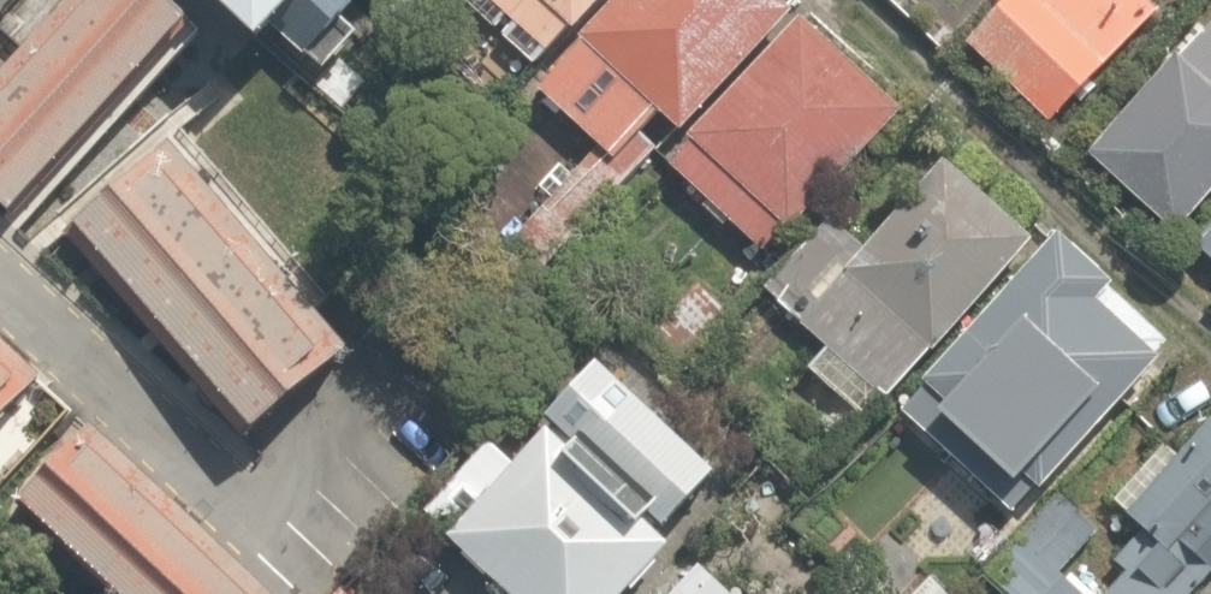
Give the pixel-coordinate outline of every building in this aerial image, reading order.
[(0,71),(0,203),(12,214),(191,19),(170,0),(66,0),(0,71)] [(258,40),(272,25),(324,71),(361,33),(344,16),(357,2),(355,0),(215,0),(258,40)] [(496,30),(508,16),(516,24),(503,37),(535,66),(571,28),(575,31),(604,0),(463,0),(496,30)] [(782,0),(615,0),(579,38),(584,42),(540,89),(599,146),(615,161),(642,132),(660,113),(682,132),(794,11),(782,0)] [(962,45),(1049,129),(1159,15),(1144,0),(1005,0),(962,45)] [(803,15),(689,136),(692,139),(669,163),(763,251),(785,227),(790,232),(905,110),(803,15)] [(1087,157),(1175,237),(1210,196),(1210,27),(1179,60),(1176,57),(1087,157)] [(615,161),(599,146),(497,255),(529,285),(658,148),(642,132),(615,161)] [(171,141),(76,223),(256,429),(351,347),(171,141)] [(945,162),(866,246),(832,217),(765,289),(802,321),(800,324),(829,348),(810,369),(867,419),(886,396),(889,399),(932,351),(934,353),(1035,241),(945,162)] [(1210,263),(1210,227),(1193,247),(1210,263)] [(1162,359),(1157,355),(1169,342),(1111,289),(1115,284),(1059,234),(925,383),(929,387),(905,412),(1013,512),(1037,486),(1042,490),(1162,359)] [(0,337),(0,422),(43,377),(0,337)] [(448,537),(510,593),(626,593),(672,542),(661,531),(717,471),(597,361),(547,417),(554,424),(517,465),(491,441),(426,512),(451,534),(448,537)] [(1180,456),(1167,443),(1114,501),(1144,529),(1114,561),(1126,571),(1106,593),(1194,593),(1210,576),(1210,420),(1180,456)] [(20,499),(122,593),(274,593),(91,423),(20,499)] [(1062,573),(1102,528),(1062,493),(986,574),(1009,593),(1086,593),(1062,573)] [(699,555),(662,593),(741,593),(699,555)] [(932,576),(914,593),(951,593),(932,576)]
